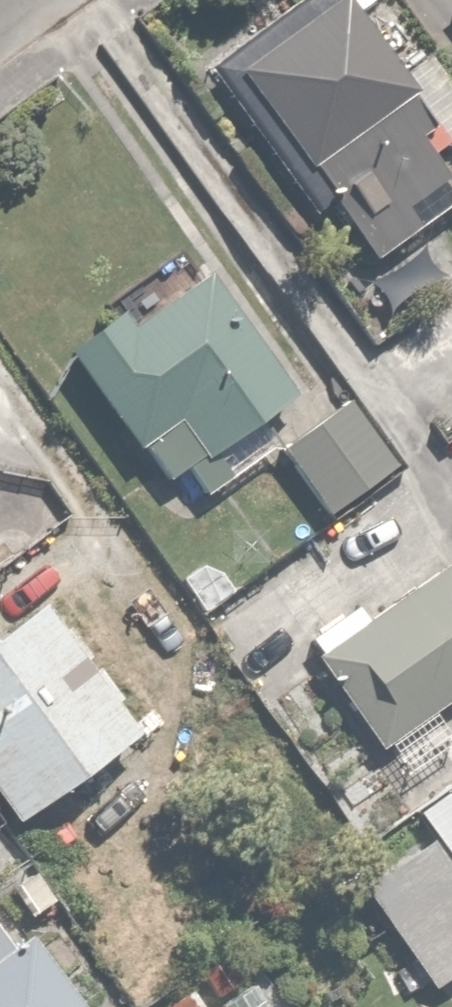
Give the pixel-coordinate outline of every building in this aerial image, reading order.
[(211,58),(318,207),(328,199),(369,256),(451,196),(451,152),(343,0),(293,0),(211,58)] [(320,399),(221,270),(217,264),(136,325),(121,305),(66,347),(162,473),(177,462),(200,491),(320,399)] [(395,466),(346,404),(280,456),(330,518),(395,466)] [(378,734),(451,684),(451,565),(451,564),(365,623),(353,605),(298,642),(366,742),(378,734)] [(0,634),(0,792),(9,805),(131,717),(47,600),(0,634)] [(416,810),(451,857),(451,789),(449,785),(416,810)] [(435,838),(366,889),(439,989),(451,979),(451,862),(435,838)] [(29,937),(19,945),(0,920),(0,1006),(81,1006),(29,937)]
